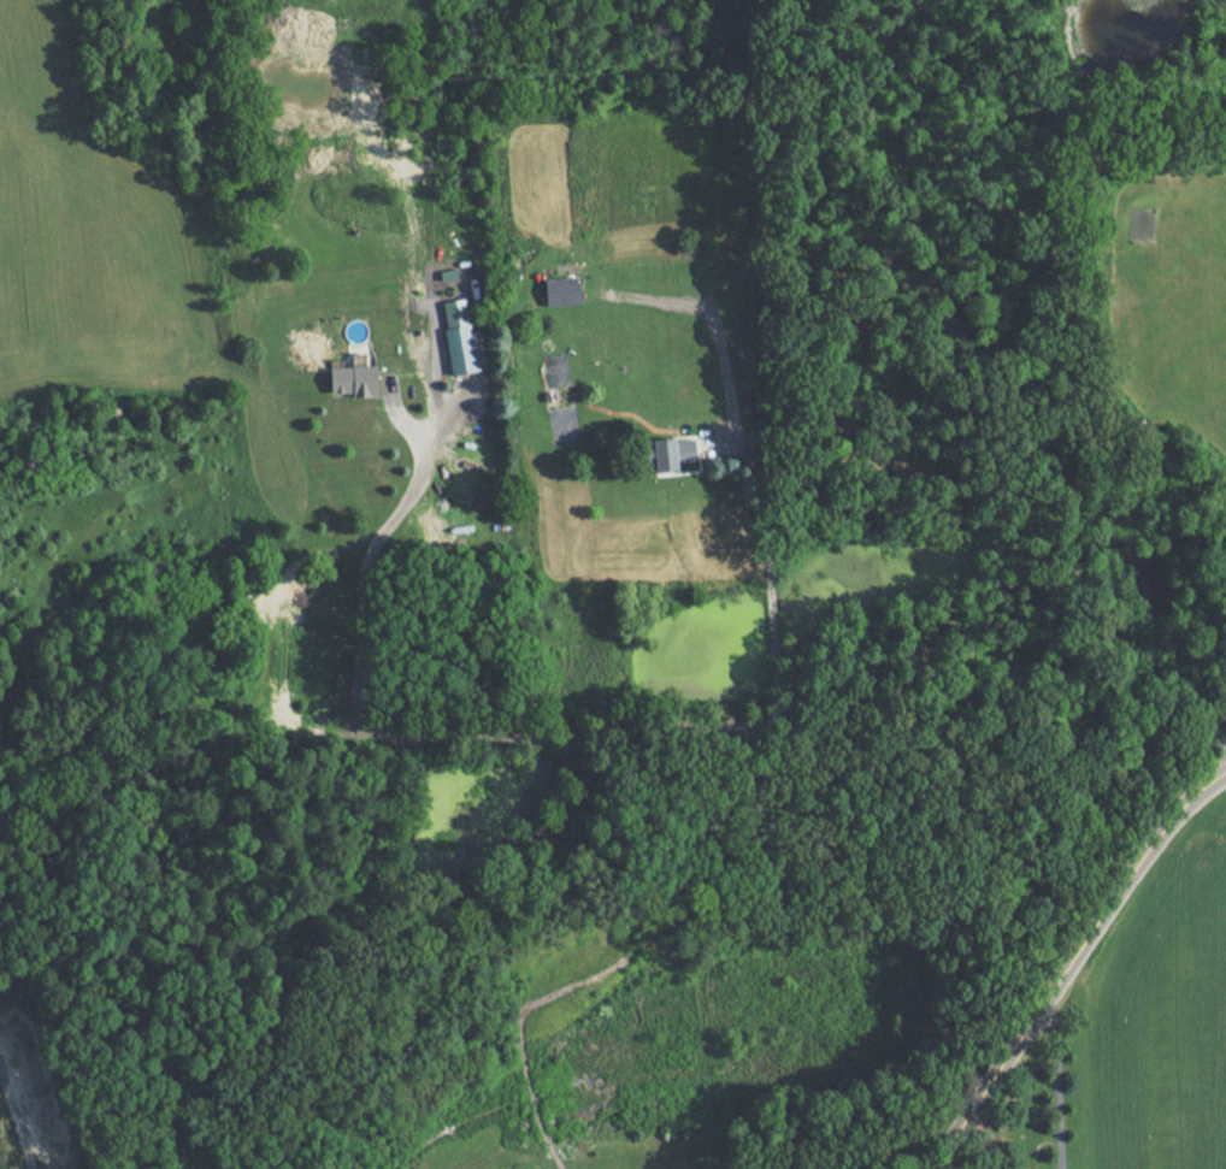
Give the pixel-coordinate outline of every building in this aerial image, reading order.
[(544,277),(544,304),(580,303),(579,276),(544,277)] [(451,374),(484,369),(478,329),(470,330),(465,297),(439,301),(451,374)] [(652,470),(675,469),(675,461),(694,461),(693,437),(652,438),(652,470)]
